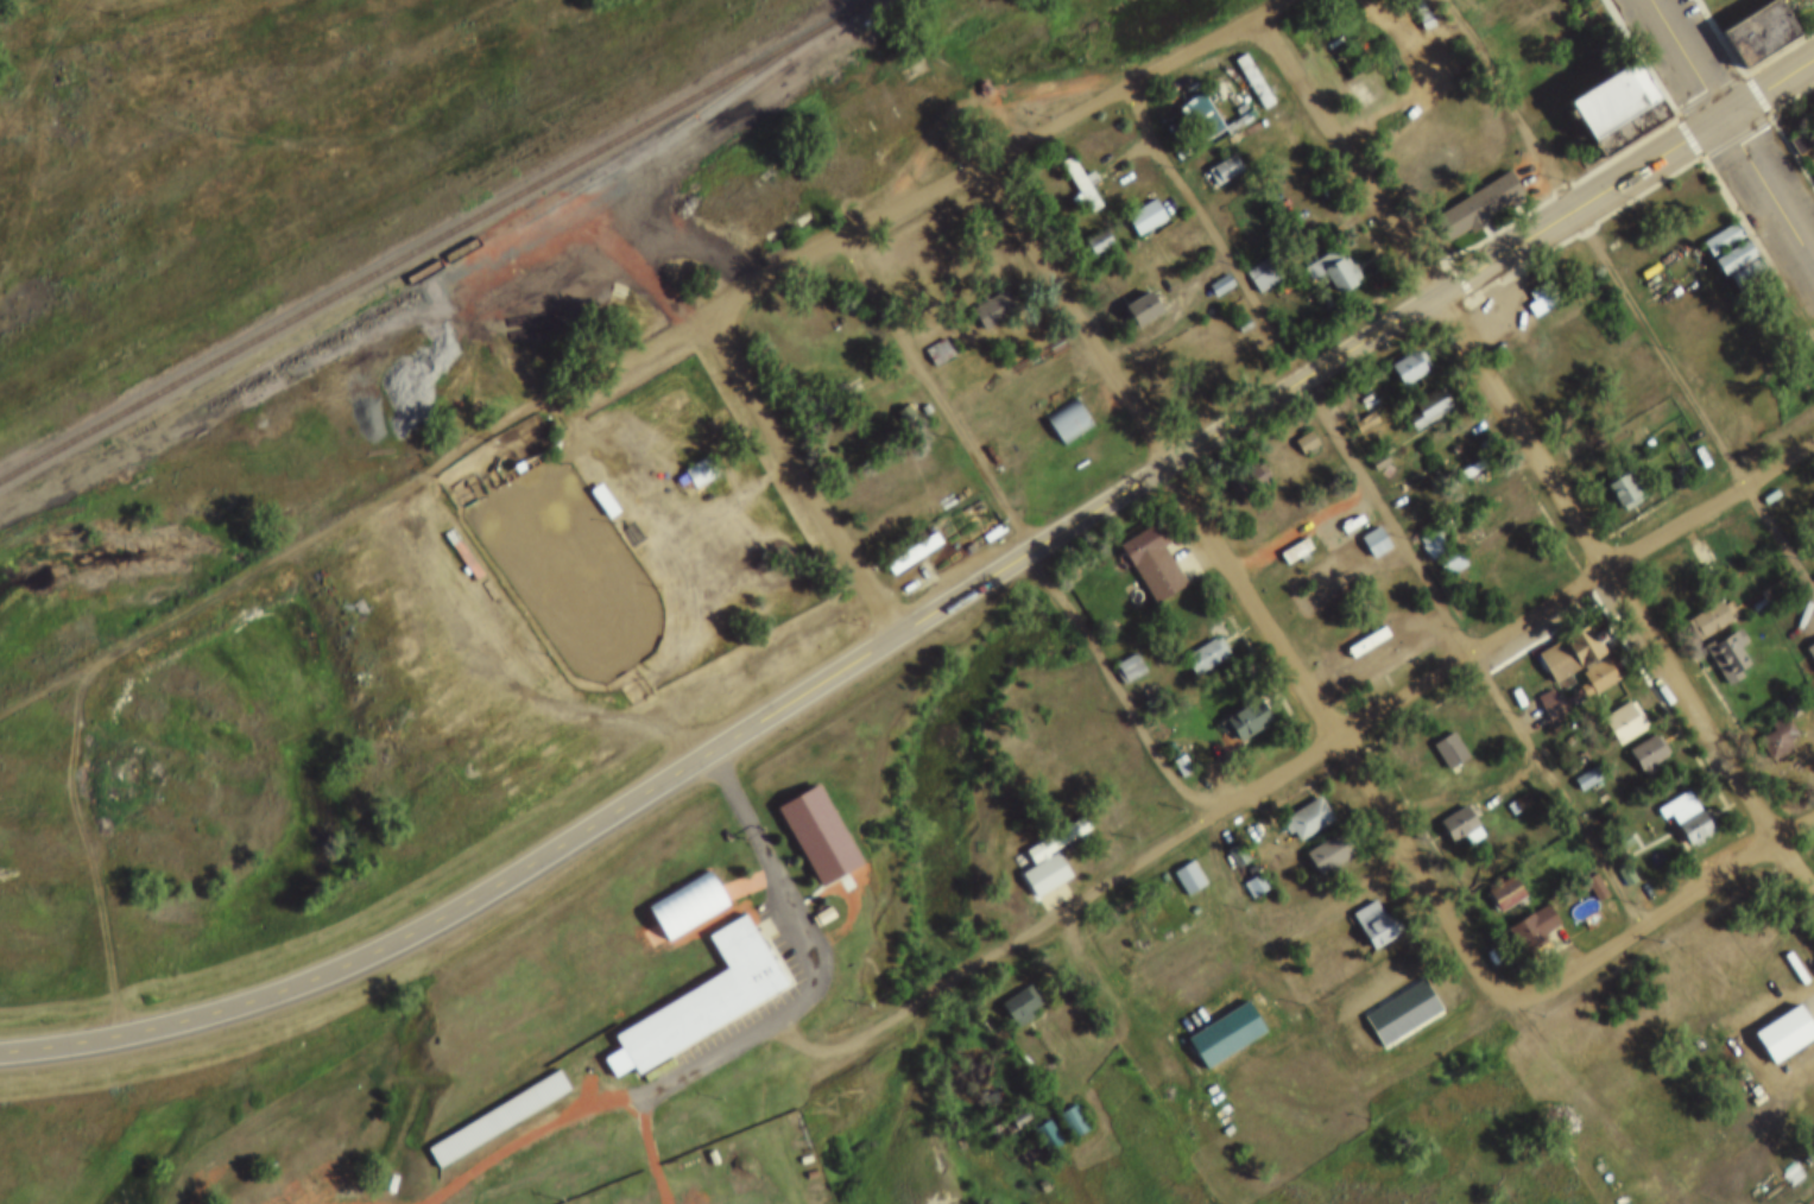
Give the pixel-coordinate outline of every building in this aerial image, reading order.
[(1417,17),(1408,0),(1423,0),(1429,11),(1417,17)] [(1711,15),(1735,0),(1779,0),(1790,18),(1733,52),(1711,15)] [(1622,45),(1645,83),(1578,126),(1554,87),(1622,45)] [(1194,76),(1218,113),(1192,129),(1169,93),(1194,76)] [(1226,138),(1235,153),(1211,170),(1200,153),(1226,138)] [(1087,154),(1094,166),(1085,172),(1096,190),(1086,197),(1077,184),(1068,190),(1063,183),(1073,176),(1054,146),(1064,139),(1077,160),(1087,154)] [(1502,154),(1517,179),(1441,227),(1426,202),(1502,154)] [(1216,186),(1243,172),(1234,155),(1208,169),(1216,186)] [(1434,216),(1447,241),(1524,198),(1510,174),(1434,216)] [(1148,183),(1161,202),(1131,221),(1119,201),(1148,183)] [(1168,220),(1155,200),(1126,217),(1138,238),(1168,220)] [(1728,204),(1738,220),(1705,241),(1695,226),(1728,204)] [(1099,213),(1107,226),(1085,240),(1076,227),(1099,213)] [(1706,245),(1740,223),(1750,239),(1717,260),(1706,245)] [(1113,245),(1105,231),(1085,243),(1093,257),(1113,245)] [(1348,265),(1350,267),(1331,279),(1322,267),(1313,273),(1298,251),(1327,232),(1335,245),(1341,242),(1353,262),(1348,265)] [(1262,241),(1276,259),(1253,277),(1239,258),(1262,241)] [(1718,262),(1752,242),(1762,258),(1728,279),(1718,262)] [(1325,274),(1338,297),(1362,283),(1346,256),(1335,262),(1330,254),(1303,270),(1311,283),(1325,274)] [(1221,258),(1230,271),(1211,281),(1203,270),(1221,258)] [(1283,279),(1270,259),(1246,275),(1260,294),(1283,279)] [(1532,292),(1527,296),(1522,289),(1528,285),(1522,275),(1542,264),(1555,285),(1535,297),(1532,292)] [(999,273),(1011,293),(975,316),(963,296),(999,273)] [(1142,274),(1153,293),(1127,311),(1115,291),(1142,274)] [(1320,275),(1328,289),(1321,293),(1313,280),(1320,275)] [(1234,288),(1229,277),(1210,286),(1216,298),(1234,288)] [(1543,315),(1563,301),(1548,280),(1529,294),(1543,315)] [(983,331),(1018,315),(1007,292),(972,308),(983,331)] [(1123,308),(1136,329),(1163,313),(1150,292),(1123,308)] [(1243,302),(1249,311),(1235,319),(1230,310),(1243,302)] [(1300,303),(1307,313),(1298,319),(1291,308),(1300,303)] [(938,321),(947,335),(927,347),(918,334),(938,321)] [(1409,337),(1415,334),(1424,349),(1418,353),(1421,355),(1396,370),(1383,350),(1408,335),(1409,337)] [(955,357),(945,339),(925,351),(936,368),(955,357)] [(1402,387),(1432,371),(1420,350),(1391,366),(1402,387)] [(1443,392),(1446,394),(1412,416),(1402,400),(1410,394),(1405,387),(1430,370),(1431,373),(1435,372),(1447,391),(1443,392)] [(1068,380),(1086,408),(1056,427),(1038,400),(1068,380)] [(1410,421),(1416,432),(1454,410),(1441,387),(1412,403),(1419,416),(1410,421)] [(921,388),(925,395),(919,399),(915,392),(921,388)] [(1367,395),(1373,406),(1352,418),(1346,407),(1367,395)] [(1092,431),(1078,402),(1047,417),(1061,446),(1092,431)] [(1593,436),(1589,429),(1604,420),(1607,426),(1633,410),(1641,422),(1591,452),(1584,442),(1593,436)] [(1306,414),(1315,430),(1298,441),(1289,425),(1306,414)] [(1648,439),(1640,426),(1590,459),(1598,471),(1648,439)] [(1305,456),(1320,446),(1311,432),(1295,443),(1305,456)] [(1378,435),(1385,446),(1369,456),(1363,445),(1378,435)] [(676,457),(700,442),(712,460),(689,475),(676,457)] [(1475,442),(1481,451),(1445,475),(1439,465),(1475,442)] [(504,450),(512,445),(517,454),(508,457),(504,450)] [(1250,451),(1256,446),(1265,461),(1258,465),(1260,470),(1234,487),(1219,463),(1246,446),(1250,451)] [(1676,450),(1686,465),(1674,474),(1663,458),(1676,450)] [(722,478),(712,456),(683,469),(693,491),(722,478)] [(1630,480),(1635,486),(1620,495),(1616,488),(1613,490),(1599,468),(1618,456),(1632,479),(1630,480)] [(1272,482),(1260,461),(1230,479),(1242,499),(1272,482)] [(1486,468),(1482,461),(1449,481),(1453,488),(1486,468)] [(613,495),(594,468),(584,474),(603,502),(613,495)] [(1640,506),(1632,475),(1610,482),(1619,512),(1640,506)] [(619,513),(600,485),(590,492),(609,520),(619,513)] [(1445,502),(1450,512),(1437,520),(1445,532),(1423,545),(1410,525),(1445,502)] [(1151,505),(1164,525),(1158,528),(1182,566),(1150,585),(1114,527),(1151,505)] [(1373,511),(1386,531),(1367,543),(1354,522),(1373,511)] [(437,519),(469,565),(479,559),(448,512),(437,519)] [(925,520),(933,531),(885,564),(878,553),(925,520)] [(1301,537),(1304,543),(1297,547),(1294,541),(1282,550),(1275,538),(1301,521),(1308,533),(1301,537)] [(444,535),(475,582),(485,576),(454,529),(444,535)] [(1392,550),(1379,529),(1361,540),(1374,561),(1392,550)] [(1418,543),(1433,562),(1449,549),(1434,530),(1418,543)] [(1452,531),(1464,549),(1443,562),(1431,544),(1452,531)] [(1316,554),(1308,539),(1281,554),(1289,568),(1316,554)] [(925,560),(914,540),(895,550),(906,570),(925,560)] [(1170,551),(1136,570),(1154,603),(1203,577),(1189,552),(1174,560),(1170,551)] [(1469,567),(1460,552),(1439,565),(1448,580),(1469,567)] [(1778,562),(1787,575),(1763,589),(1755,576),(1778,562)] [(1718,590),(1727,584),(1733,596),(1725,601),(1727,604),(1694,625),(1682,604),(1714,584),(1718,590)] [(1689,618),(1699,640),(1733,625),(1724,603),(1689,618)] [(1593,625),(1599,635),(1589,640),(1593,646),(1600,641),(1613,663),(1588,678),(1575,657),(1581,653),(1578,648),(1548,667),(1530,639),(1581,606),(1588,616),(1592,614),(1597,622),(1593,625)] [(1378,609),(1384,620),(1347,642),(1341,633),(1378,609)] [(1734,611),(1744,626),(1733,632),(1743,646),(1733,653),(1738,661),(1724,670),(1701,633),(1734,611)] [(1209,626),(1216,621),(1226,638),(1219,642),(1220,645),(1192,663),(1178,641),(1207,623),(1209,626)] [(1801,632),(1813,624),(1813,653),(1801,632)] [(1728,688),(1755,672),(1740,645),(1748,640),(1742,630),(1706,650),(1728,688)] [(1130,636),(1140,654),(1120,667),(1108,649),(1130,636)] [(1198,679),(1231,655),(1218,636),(1184,660),(1198,679)] [(1353,656),(1358,666),(1383,654),(1379,644),(1353,656)] [(1813,665),(1813,645),(1805,650),(1813,665)] [(1366,669),(1369,679),(1396,669),(1393,659),(1366,669)] [(1790,677),(1801,693),(1788,702),(1777,685),(1790,677)] [(1556,678),(1565,692),(1544,704),(1536,691),(1556,678)] [(1252,683),(1266,705),(1230,729),(1215,705),(1252,683)] [(1625,687),(1629,685),(1641,704),(1637,706),(1638,709),(1611,727),(1595,703),(1624,685),(1625,687)] [(1801,697),(1789,700),(1793,717),(1805,714),(1801,697)] [(1273,725),(1259,700),(1224,720),(1238,744),(1273,725)] [(1620,748),(1648,729),(1629,701),(1602,721),(1620,748)] [(1777,709),(1784,704),(1793,717),(1781,725),(1783,729),(1766,740),(1756,723),(1769,715),(1765,708),(1774,703),(1777,709)] [(1464,740),(1447,715),(1428,727),(1445,752),(1464,740)] [(1662,739),(1663,742),(1637,758),(1623,734),(1648,717),(1650,720),(1654,718),(1666,736),(1662,739)] [(1783,719),(1756,743),(1772,761),(1799,736),(1783,719)] [(1470,758),(1453,733),(1433,747),(1449,772),(1470,758)] [(1671,760),(1657,735),(1629,751),(1643,776),(1671,760)] [(1177,737),(1189,755),(1177,762),(1167,744),(1177,737)] [(1592,748),(1599,760),(1575,775),(1568,763),(1592,748)] [(1604,779),(1598,768),(1575,782),(1582,793),(1604,779)] [(1695,796),(1701,792),(1711,807),(1705,811),(1707,813),(1683,829),(1664,799),(1657,804),(1651,793),(1682,774),(1695,796)] [(1529,786),(1508,800),(1502,790),(1522,777),(1529,786)] [(1315,780),(1328,803),(1294,824),(1279,801),(1315,780)] [(1461,788),(1480,819),(1464,829),(1456,818),(1445,826),(1433,806),(1461,788)] [(1714,833),(1690,791),(1662,807),(1685,849),(1714,833)] [(1298,845),(1334,820),(1319,798),(1282,823),(1298,845)] [(1030,849),(1022,836),(1080,799),(1087,811),(1043,838),(1044,841),(1051,836),(1066,860),(1030,881),(1016,858),(1030,849)] [(1439,823),(1452,845),(1464,837),(1470,847),(1485,838),(1466,807),(1439,823)] [(1301,836),(1336,813),(1351,837),(1315,860),(1301,836)] [(1624,816),(1631,828),(1616,838),(1608,825),(1624,816)] [(1224,817),(1230,826),(1222,830),(1216,820),(1224,817)] [(1235,826),(1246,843),(1232,851),(1221,835),(1235,826)] [(1305,854),(1319,878),(1355,858),(1342,833),(1305,854)] [(1182,880),(1202,868),(1188,844),(1168,857),(1182,880)] [(1251,862),(1241,844),(1227,851),(1237,869),(1251,862)] [(1624,847),(1633,862),(1622,869),(1612,854),(1624,847)] [(1254,856),(1265,873),(1249,882),(1239,867),(1254,856)] [(1581,863),(1591,857),(1604,877),(1593,883),(1581,863)] [(1508,860),(1521,881),(1494,898),(1480,876),(1508,860)] [(1188,897),(1208,884),(1194,861),(1173,873),(1188,897)] [(1526,897),(1512,876),(1487,893),(1501,914),(1526,897)] [(1369,883),(1378,899),(1386,894),(1398,914),(1369,933),(1346,898),(1369,883)] [(1527,898),(1544,887),(1556,906),(1538,917),(1543,925),(1519,939),(1502,912),(1525,896),(1527,898)] [(609,1020),(721,953),(701,920),(737,899),(778,969),(631,1056),(609,1020)] [(1561,927),(1549,906),(1509,928),(1525,959),(1550,945),(1545,936),(1561,927)] [(1373,952),(1404,933),(1391,911),(1360,931),(1373,952)] [(1812,949),(1813,952),(1813,959),(1806,963),(1801,956),(1812,949)] [(1417,961),(1437,993),(1379,1031),(1359,997),(1417,961)] [(1025,968),(1039,989),(1010,1008),(996,987),(1025,968)] [(1182,1021),(1201,1052),(1260,1015),(1241,984),(1182,1021)] [(1045,1009),(1029,986),(1001,1006),(1016,1028),(1045,1009)] [(1746,1018),(1765,1050),(1812,1021),(1791,989),(1746,1018)] [(1187,1038),(1204,1070),(1265,1036),(1248,1005),(1187,1038)] [(1773,1067),(1813,1042),(1813,1031),(1799,1006),(1753,1035),(1773,1067)] [(421,1133),(552,1054),(564,1073),(432,1152),(421,1133)] [(993,1075),(998,1082),(986,1090),(980,1082),(993,1075)] [(1053,1100),(1070,1089),(1086,1113),(1068,1123),(1053,1100)] [(1047,1102),(1060,1124),(1043,1135),(1029,1113),(1047,1102)] [(1061,1115),(1072,1140),(1087,1133),(1076,1108),(1061,1115)] [(960,1123),(963,1129),(957,1133),(954,1127),(960,1123)] [(467,1158),(463,1137),(429,1144),(433,1165),(467,1158)] [(381,1158),(394,1160),(391,1177),(379,1173),(381,1158)] [(1041,1162),(1044,1167),(1038,1172),(1035,1166),(1041,1162)]
